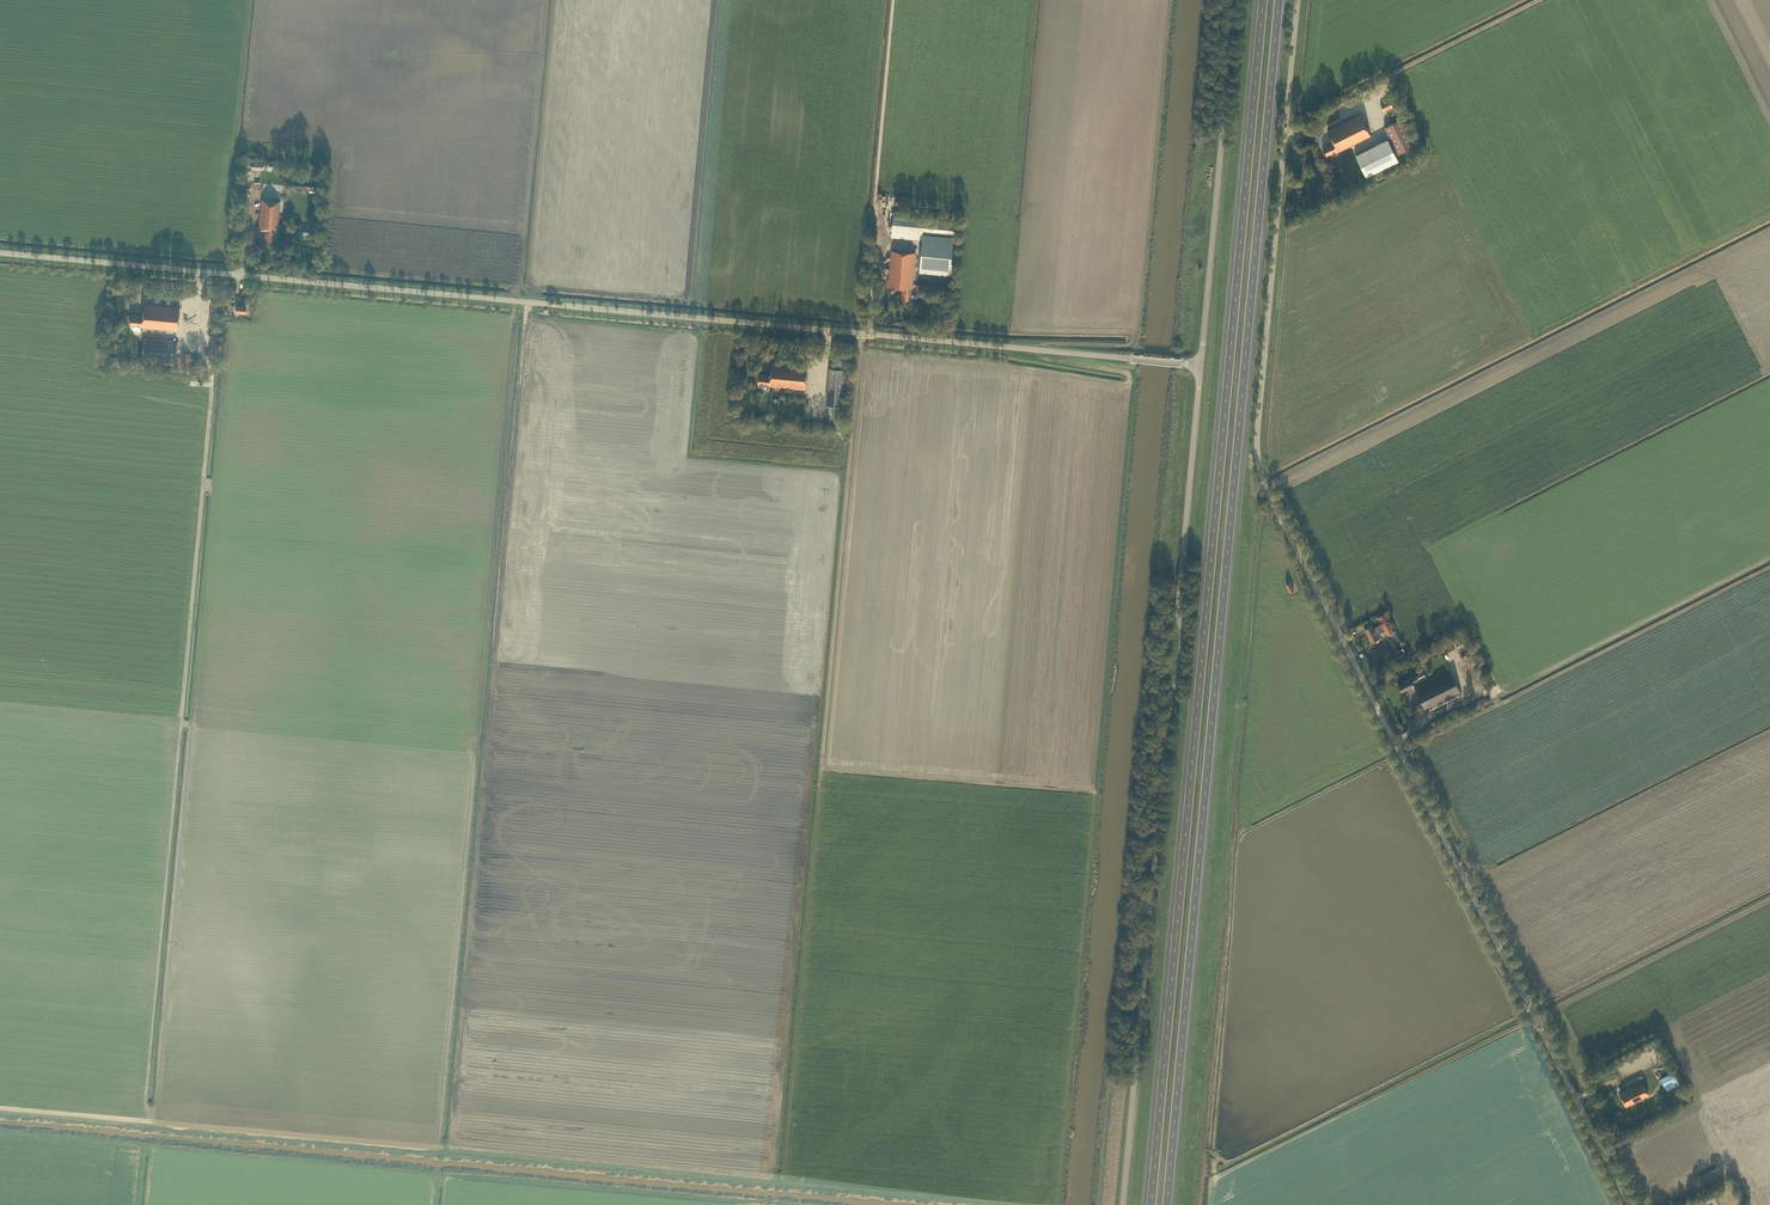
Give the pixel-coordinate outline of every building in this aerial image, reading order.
[(1380,104),(1384,112),(1393,107),(1389,99),(1380,104)] [(1338,151),(1370,135),(1360,114),(1328,130),(1334,142),(1323,147),(1327,156),(1338,150),(1338,151)] [(1415,146),(1400,119),(1384,127),(1397,154),(1415,146)] [(1387,138),(1355,155),(1366,176),(1398,160),(1387,138)] [(1325,165),(1330,160),(1326,156),(1320,161),(1325,165)] [(243,172),(242,182),(250,182),(251,172),(243,172)] [(277,232),(280,201),(262,199),(259,230),(266,231),(266,240),(276,241),(276,231),(277,232)] [(954,236),(955,221),(893,216),(892,231),(922,233),(954,236)] [(302,228),(301,235),(311,236),(311,228),(302,228)] [(922,233),(919,270),(950,273),(954,236),(922,233)] [(912,288),(915,252),(891,250),(888,287),(902,288),(901,294),(900,294),(900,299),(910,300),(911,288),(912,288)] [(131,315),(130,326),(131,327),(131,328),(131,329),(132,329),(132,330),(133,330),(134,330),(140,331),(140,327),(142,327),(142,328),(177,331),(180,307),(145,304),(143,316),(131,315)] [(251,314),(252,307),(246,306),(237,305),(236,313),(246,314),(251,314)] [(141,360),(175,364),(177,341),(143,338),(141,360)] [(181,362),(190,363),(190,354),(182,353),(181,362)] [(769,386),(805,390),(808,366),(771,362),(770,376),(764,375),(764,374),(758,373),(757,384),(757,385),(757,386),(758,387),(759,388),(760,389),(761,389),(769,390),(769,386)] [(1286,584),(1290,592),(1294,590),(1290,582),(1286,584)] [(1365,629),(1368,635),(1390,624),(1385,613),(1378,617),(1381,624),(1373,628),(1372,625),(1365,629)] [(1390,624),(1368,635),(1371,642),(1379,638),(1377,634),(1385,631),(1387,635),(1394,631),(1390,624)] [(1415,688),(1427,711),(1462,694),(1450,670),(1415,688)] [(1398,684),(1401,691),(1414,685),(1413,683),(1418,680),(1416,676),(1398,684)] [(1658,1078),(1668,1073),(1666,1070),(1657,1075),(1658,1078)] [(1660,1078),(1666,1091),(1680,1084),(1673,1071),(1660,1078)] [(1620,1093),(1626,1106),(1649,1094),(1642,1082),(1620,1093)]
